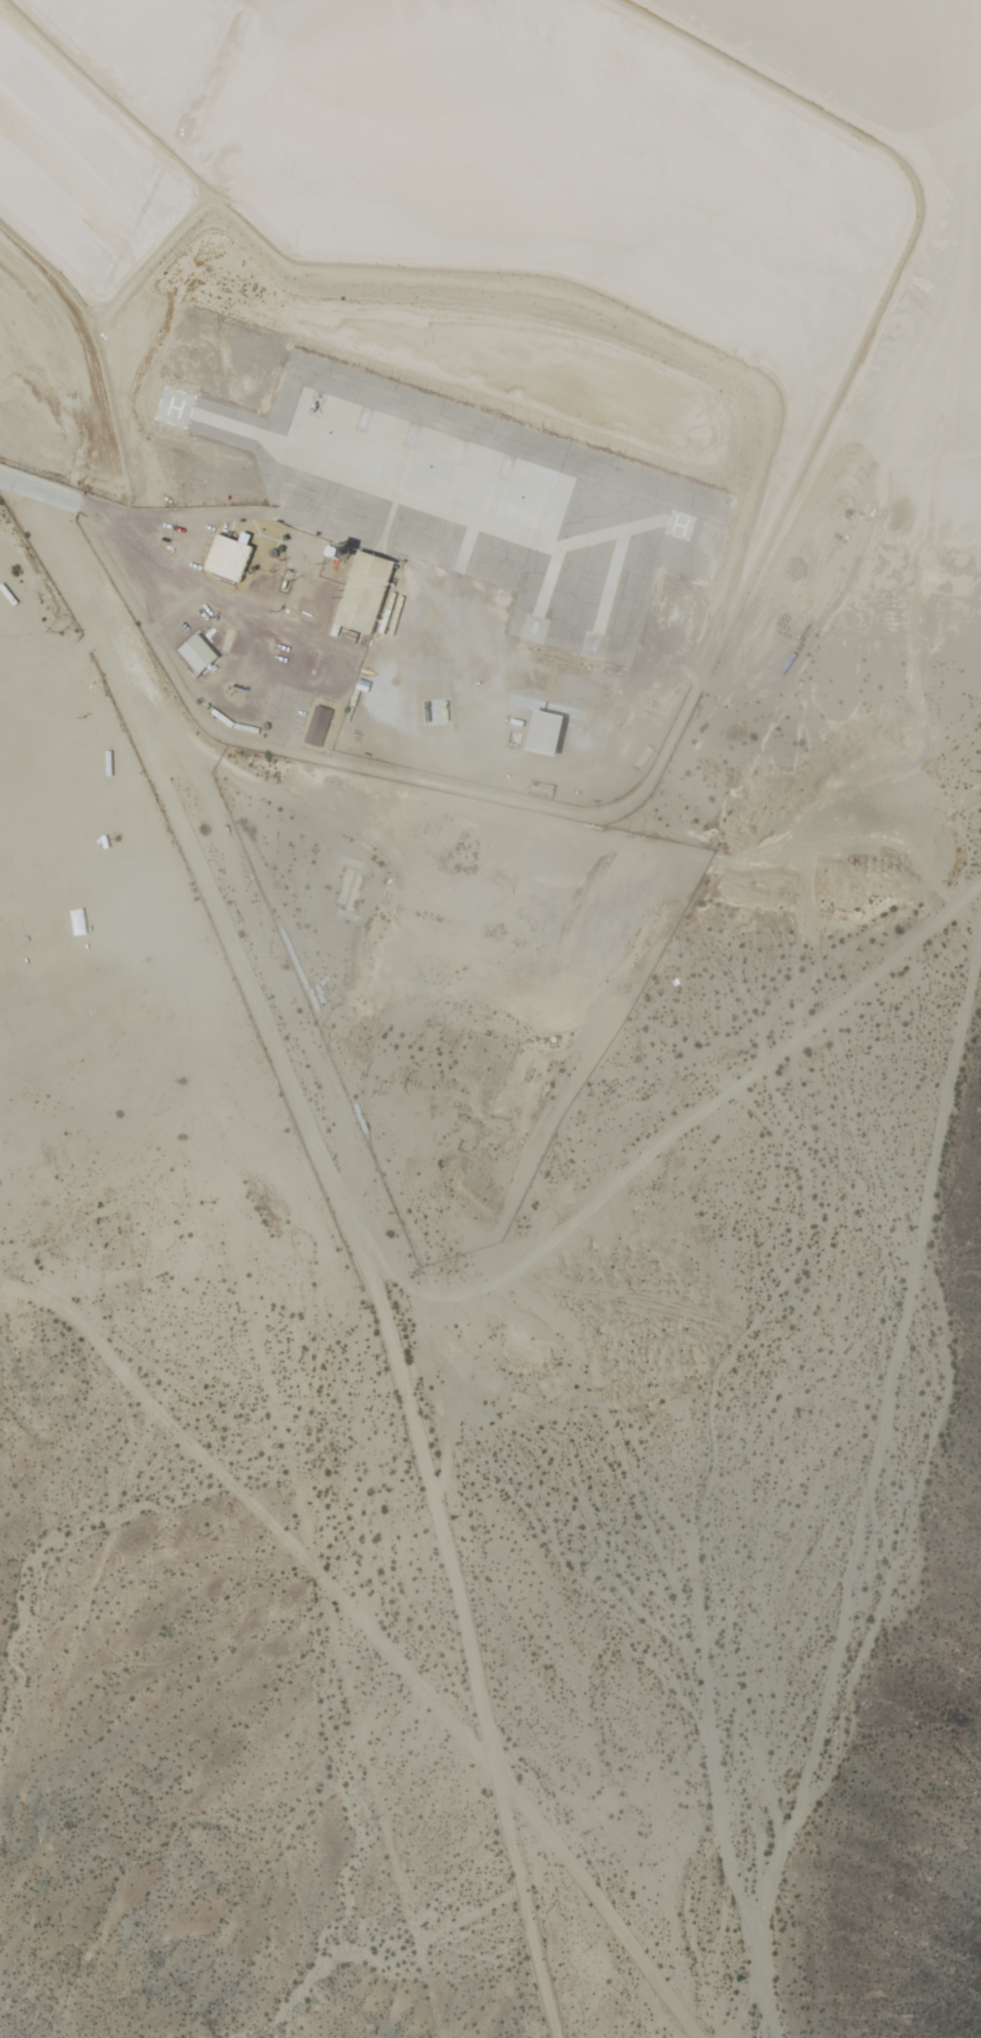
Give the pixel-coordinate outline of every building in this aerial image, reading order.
[(209,532),(245,545),(232,582),(196,568),(209,532)] [(392,562),(368,635),(331,623),(355,550),(392,562)] [(171,649),(193,632),(213,657),(192,673),(171,649)] [(308,706),(296,742),(313,748),(325,711),(308,706)] [(528,708),(518,749),(548,756),(558,715),(528,708)] [(522,780),(519,792),(544,798),(547,787),(522,780)] [(659,1277),(691,1285),(711,1281),(720,1243),(718,1233),(713,1232),(711,1224),(647,1234),(641,1261),(644,1281),(657,1284),(659,1277)]
